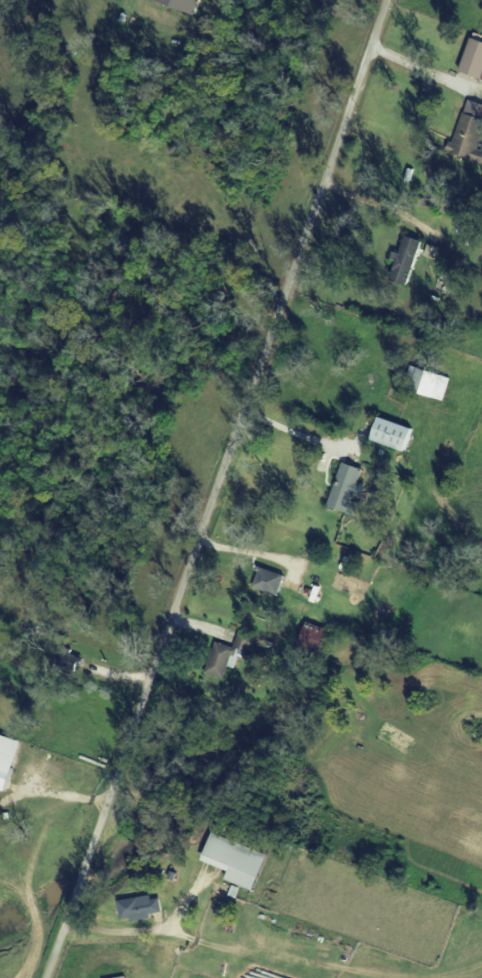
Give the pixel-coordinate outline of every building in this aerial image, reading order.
[(195,14),(200,0),(153,0),(195,14)] [(481,79),(481,41),(471,38),(460,72),(481,79)] [(475,161),(481,139),(481,105),(468,100),(451,153),(475,161)] [(390,280),(407,286),(423,242),(406,236),(390,280)] [(446,401),(452,378),(415,367),(408,390),(446,401)] [(415,427),(376,419),(371,442),(410,451),(415,427)] [(366,485),(360,482),(364,470),(344,463),(328,507),(346,513),(353,494),(361,497),(366,485)] [(279,596),(286,576),(262,567),(254,587),(279,596)] [(297,644),(319,654),(329,631),(308,622),(297,644)] [(257,638),(240,633),(236,647),(216,642),(207,674),(226,679),(229,666),(237,669),(242,650),(253,653),(257,638)] [(82,657),(71,655),(73,649),(64,646),(59,666),(79,671),(82,657)] [(0,735),(0,790),(6,792),(22,742),(0,735)] [(254,891),(267,854),(212,834),(201,861),(229,871),(226,880),(254,891)] [(161,899),(152,900),(151,896),(119,901),(122,920),(131,919),(132,922),(152,919),(152,914),(163,913),(161,899)]
